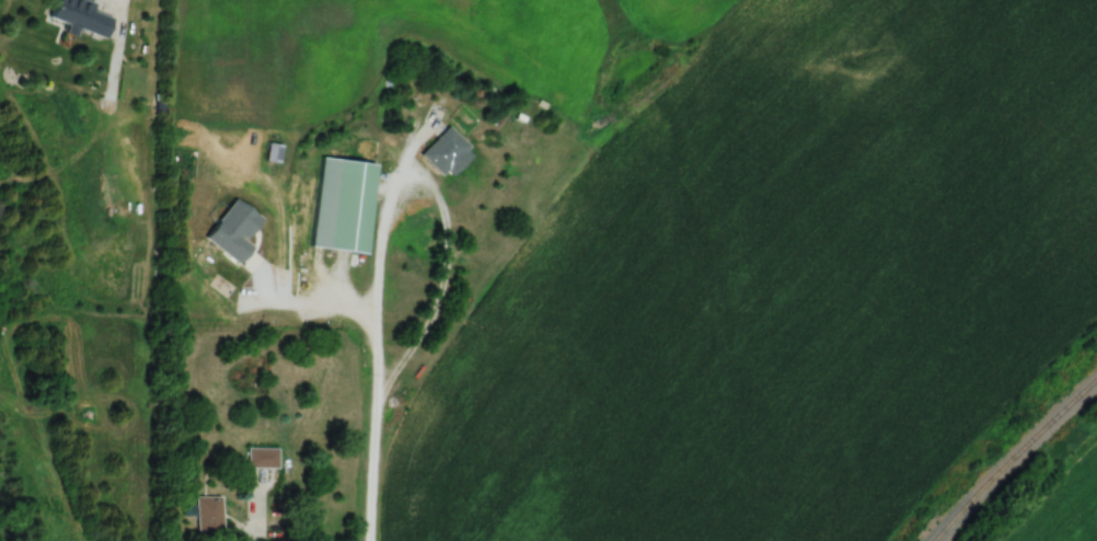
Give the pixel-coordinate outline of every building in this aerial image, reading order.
[(73,28),(106,39),(115,13),(76,0),(55,0),(48,19),(73,28)] [(420,155),(441,176),(469,148),(448,127),(420,155)] [(327,250),(366,254),(376,165),(337,160),(327,250)] [(247,469),(277,469),(277,448),(247,448),(247,469)] [(220,537),(220,497),(194,497),(194,537),(220,537)]
